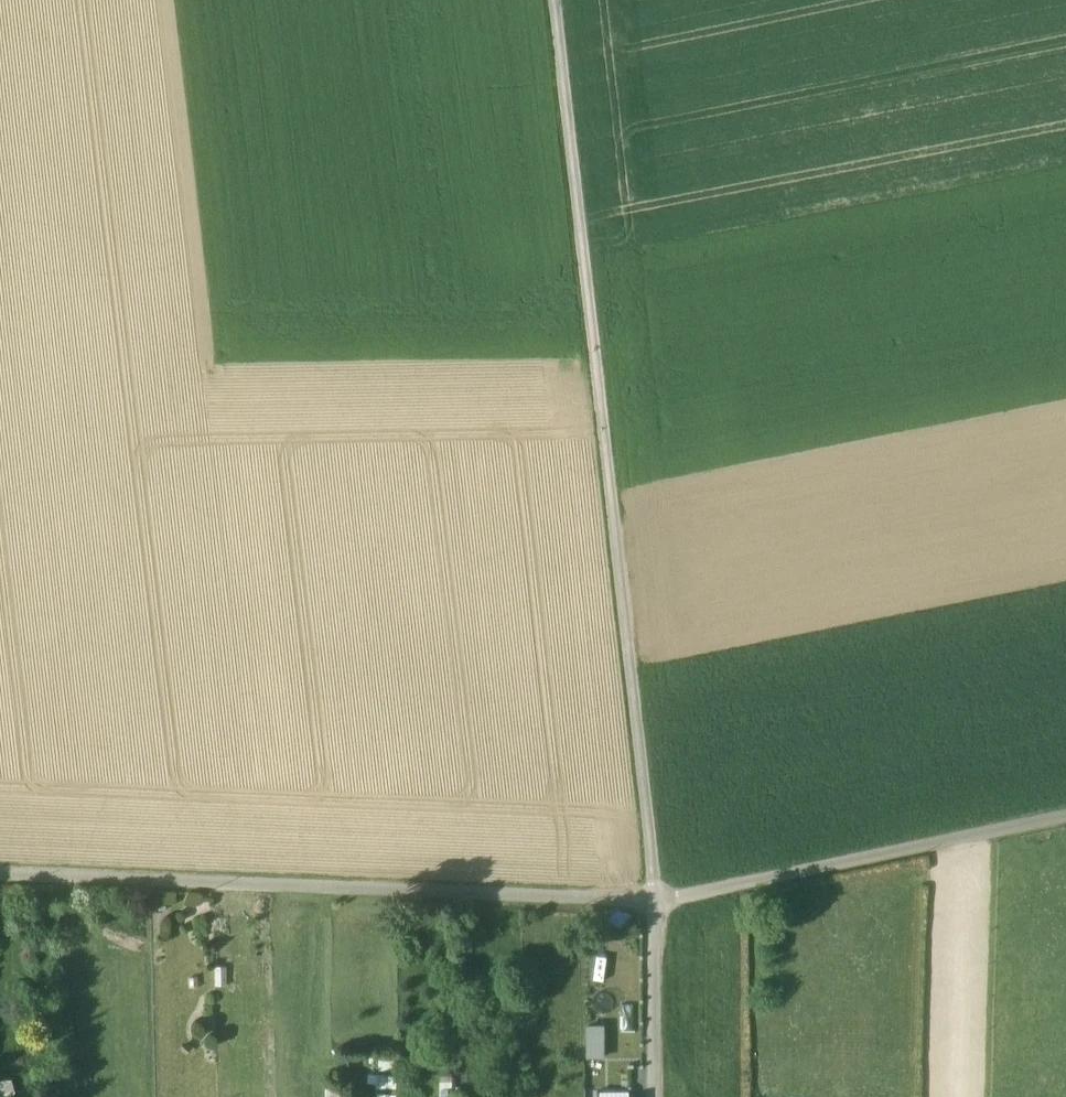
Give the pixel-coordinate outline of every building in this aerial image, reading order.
[(609,1055),(608,1023),(585,1023),(586,1056),(609,1055)]
